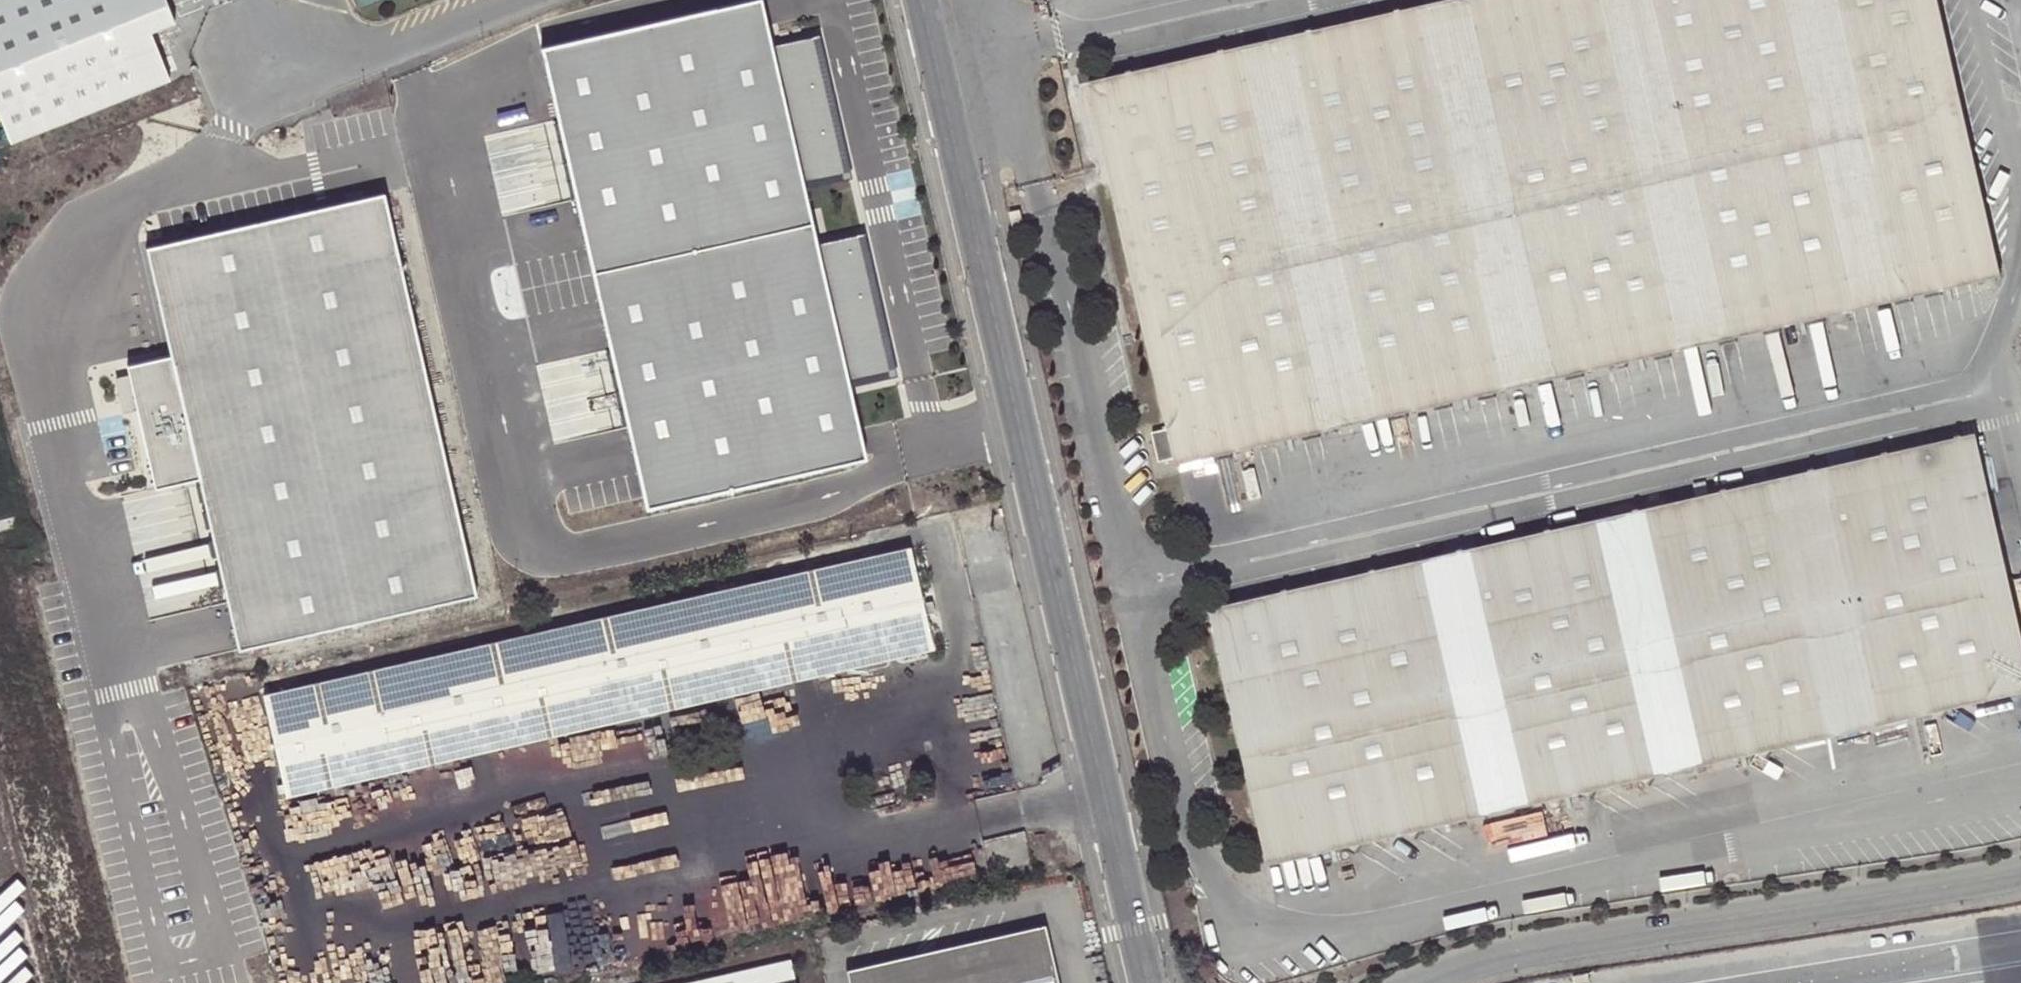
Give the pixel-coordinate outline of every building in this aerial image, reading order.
[(2,145),(171,82),(153,33),(171,27),(161,0),(0,0),(0,138),(2,145)] [(356,9),(377,0),(353,0),(356,9)] [(1935,0),(1441,0),(1087,81),(1104,153),(1110,180),(1176,466),(1999,277),(1935,0)] [(757,2),(536,50),(637,516),(866,466),(848,384),(885,376),(855,238),(813,247),(800,184),(839,175),(810,43),(768,52),(757,2)] [(1092,156),(1099,183),(1110,180),(1104,153),(1092,156)] [(231,654),(472,599),(379,195),(139,249),(164,357),(121,367),(149,488),(191,479),(231,654)] [(1268,862),(2020,691),(2020,641),(1974,431),(1209,606),(1268,862)] [(934,650),(910,547),(263,695),(286,795),(895,656),(895,659),(934,650)] [(1042,926),(986,939),(934,951),(869,966),(845,972),(848,982),(1055,982),(1042,926)] [(788,959),(683,982),(793,982),(788,959)]
